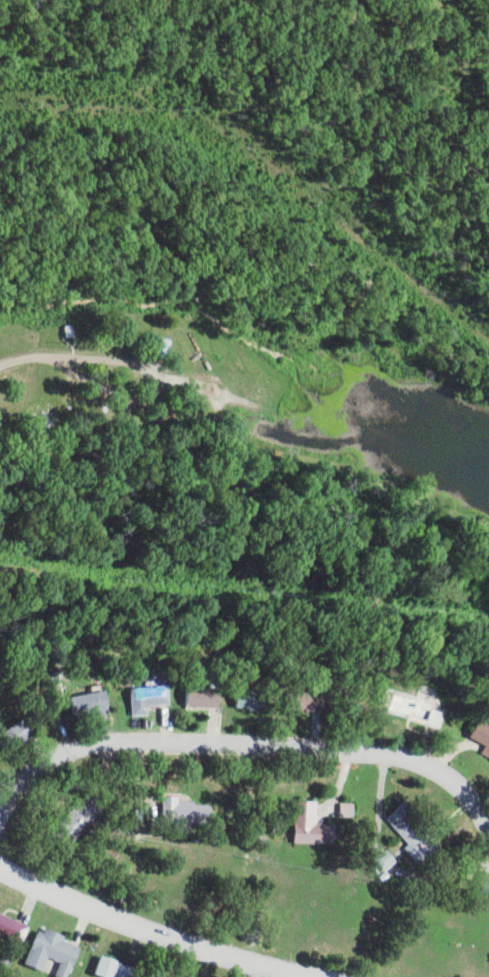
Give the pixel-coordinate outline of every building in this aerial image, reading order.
[(150,705),(170,704),(169,685),(133,687),(134,715),(150,714),(150,705)] [(221,687),(187,686),(187,706),(220,707),(221,687)] [(271,707),(270,687),(236,688),(237,709),(271,707)] [(106,690),(72,694),(74,715),(108,711),(106,690)] [(323,691),(290,691),(290,710),(323,711),(323,691)] [(475,719),(469,738),(485,743),(482,753),(488,755),(488,724),(475,719)] [(71,848),(86,834),(90,839),(100,830),(94,824),(107,811),(91,793),(53,829),(71,848)] [(180,802),(180,796),(165,796),(164,822),(214,824),(215,803),(180,802)] [(319,823),(319,801),(297,801),(296,843),(336,844),(337,823),(319,823)] [(442,849),(426,830),(428,828),(405,802),(388,817),(413,846),(408,849),(422,865),(442,849)] [(377,859),(387,870),(398,860),(388,849),(377,859)] [(0,913),(0,933),(26,941),(31,922),(0,913)] [(45,970),(50,956),(62,961),(58,974),(65,976),(70,976),(80,946),(65,941),(67,935),(41,926),(28,964),(45,970)] [(101,954),(94,973),(105,976),(134,976),(137,968),(101,954)]
